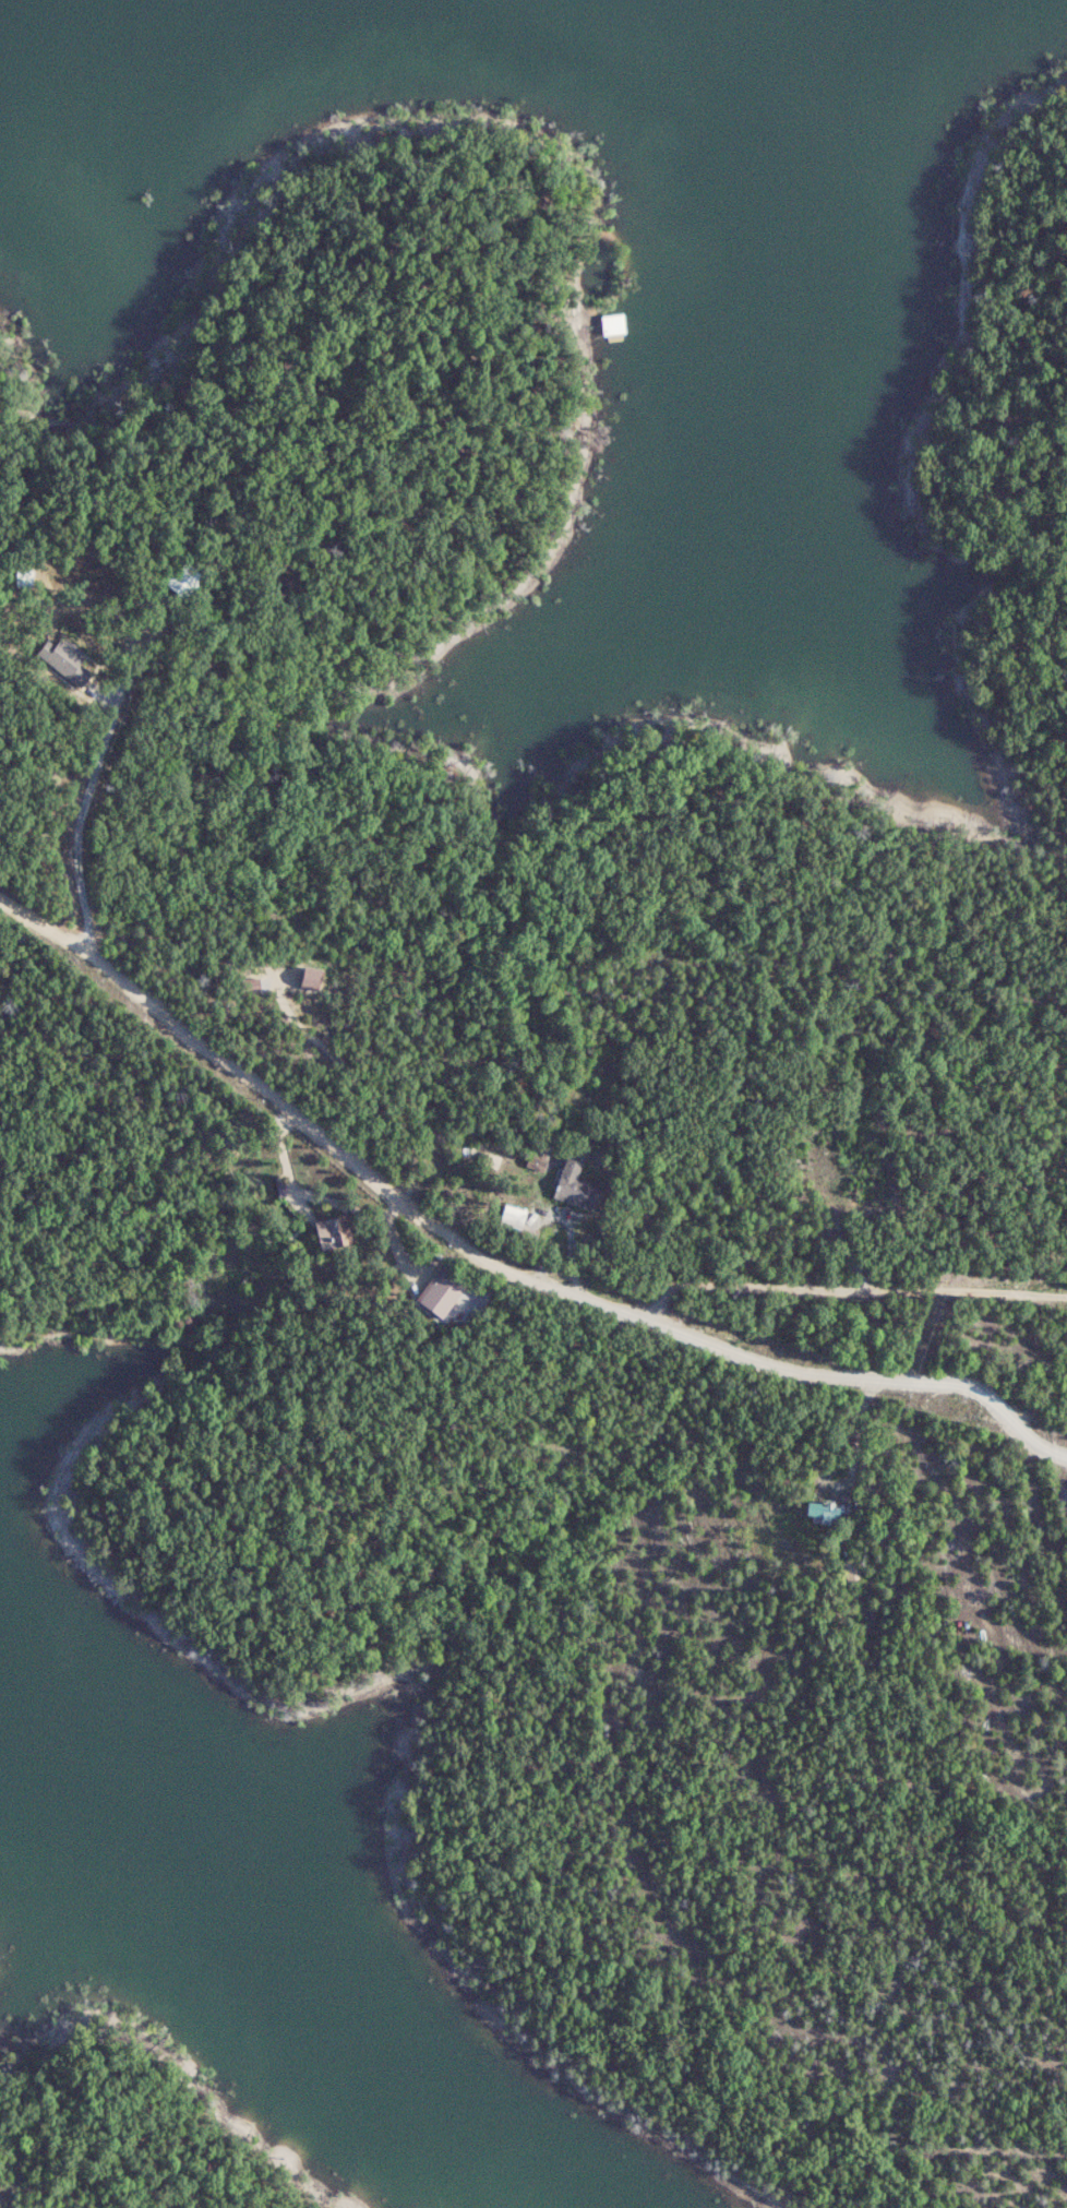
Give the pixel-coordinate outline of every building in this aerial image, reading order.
[(587,331),(608,329),(607,309),(586,311),(587,331)] [(322,988),(326,970),(307,966),(304,984),(322,988)] [(321,1249),(344,1244),(338,1216),(315,1221),(321,1249)] [(421,1300),(444,1318),(459,1297),(436,1280),(421,1300)]
